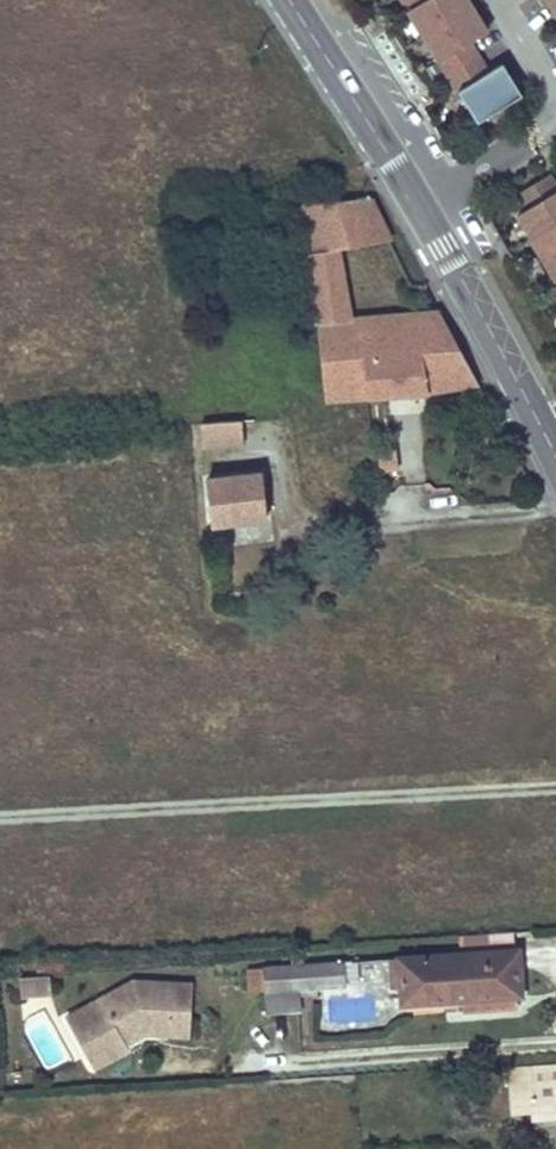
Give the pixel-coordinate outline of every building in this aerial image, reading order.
[(492,29),(474,0),(412,0),(483,119),(528,92),(508,60),(493,69),(475,40),(492,29)] [(554,172),(524,190),(533,205),(524,211),(539,236),(550,228),(555,238),(555,176),(554,172)] [(358,197),(300,199),(322,320),(330,394),(431,391),(478,382),(438,310),(355,312),(339,242),(391,239),(369,196),(358,197)] [(545,250),(555,243),(555,238),(550,228),(539,236),(537,237),(545,250)] [(545,250),(555,267),(555,243),(545,250)] [(279,447),(274,419),(200,424),(204,446),(253,441),(261,450),(279,447)] [(267,517),(263,473),(206,479),(211,524),(267,517)] [(413,1004),(531,995),(528,949),(410,958),(413,1004)] [(303,989),(306,988),(355,985),(354,961),(301,965),(303,989)] [(273,991),(303,989),(301,965),(271,967),(273,991)] [(249,990),(265,987),(262,966),(246,968),(249,990)] [(20,976),(21,992),(49,990),(48,974),(20,976)] [(130,983),(79,1010),(84,1021),(68,1029),(89,1070),(124,1051),(116,1035),(139,1023),(166,1023),(166,1036),(189,1036),(190,984),(130,983)] [(303,989),(273,991),(275,1014),(308,1012),(306,988),(303,989)] [(84,1021),(79,1010),(62,1019),(68,1029),(84,1021)] [(116,1035),(124,1051),(142,1042),(166,1036),(166,1023),(139,1023),(116,1035)] [(555,1080),(555,1063),(529,1065),(530,1081),(555,1080)] [(555,1117),(555,1080),(530,1081),(532,1119),(555,1117)]
